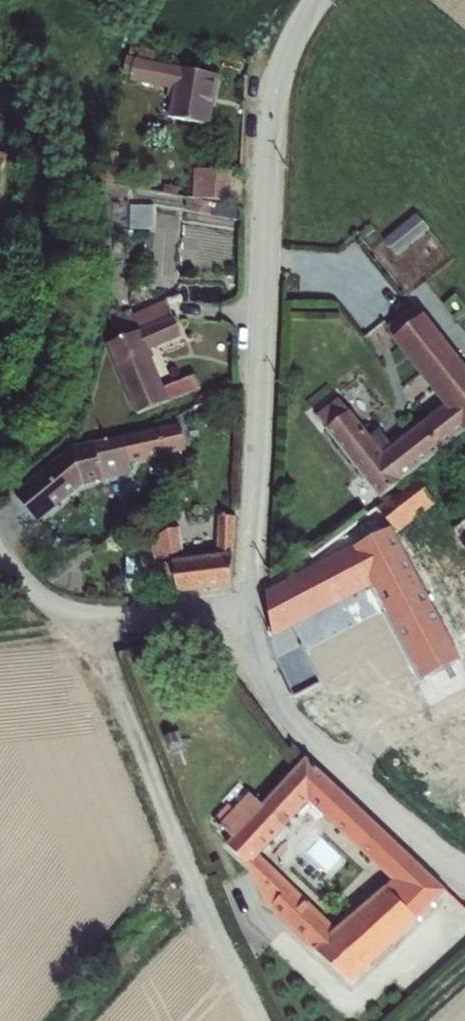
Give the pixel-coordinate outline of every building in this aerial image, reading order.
[(119,56),(116,75),(131,77),(130,82),(168,90),(167,97),(171,98),(167,118),(209,126),(219,76),(177,68),(154,63),(156,51),(136,47),(134,59),(119,56)] [(8,158),(0,154),(0,175),(8,158)] [(192,169),(190,199),(230,201),(231,172),(192,169)] [(163,186),(162,193),(177,196),(178,188),(163,186)] [(214,203),(212,216),(235,220),(237,207),(214,203)] [(129,205),(129,228),(153,229),(154,206),(129,205)] [(417,211),(384,238),(397,254),(430,227),(417,211)] [(116,341),(106,346),(135,415),(169,401),(200,389),(194,376),(164,388),(148,351),(181,337),(166,301),(132,315),(130,310),(108,319),(116,341)] [(317,417),(325,430),(379,499),(464,431),(464,367),(424,315),(414,305),(386,327),(392,340),(443,406),(383,453),(350,411),(339,399),(317,417)] [(72,448),(15,496),(36,521),(82,483),(130,473),(128,462),(185,449),(179,424),(72,448)] [(414,478),(376,507),(396,535),(435,505),(414,478)] [(451,527),(464,546),(464,516),(451,527)] [(151,540),(146,541),(150,566),(155,565),(160,595),(176,593),(176,594),(231,587),(232,556),(233,556),(235,517),(217,517),(216,555),(184,559),(179,528),(151,540)] [(407,554),(406,555),(389,528),(354,547),(353,545),(263,594),(274,655),(300,710),(316,726),(425,682),(425,680),(461,660),(407,554)] [(305,758),(261,806),(248,794),(233,810),(227,805),(213,820),(219,825),(231,838),(225,845),(247,867),(267,910),(313,953),(314,952),(351,986),(418,922),(448,888),(407,854),(305,758)]
